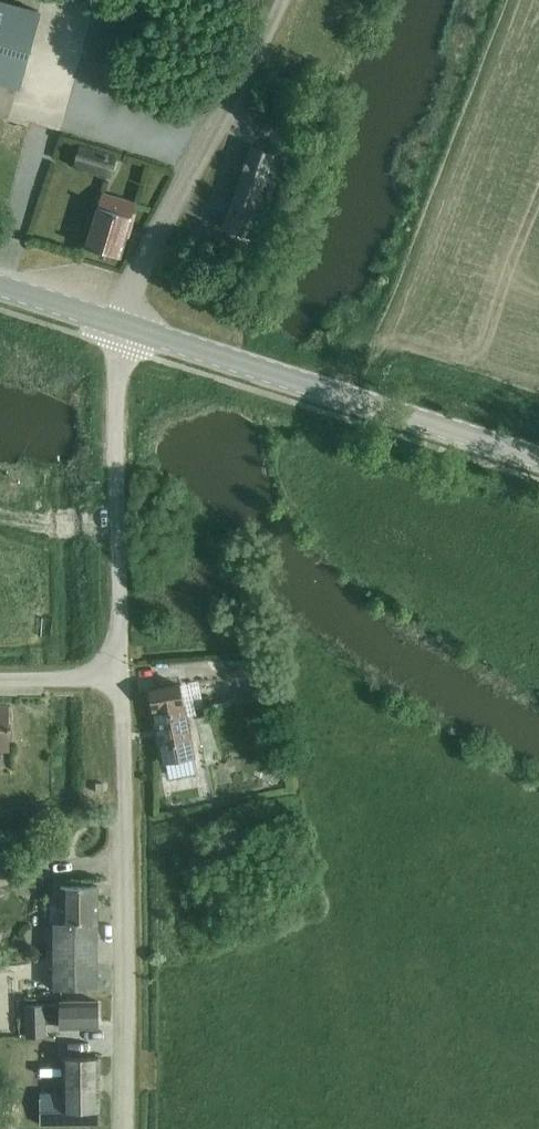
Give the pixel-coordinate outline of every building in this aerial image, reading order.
[(39,14),(0,3),(0,86),(17,91),(39,14)] [(254,239),(283,156),(252,145),(223,228),(254,239)] [(80,146),(74,164),(109,175),(115,157),(80,146)] [(133,206),(99,196),(84,247),(97,251),(96,252),(105,255),(105,253),(117,257),(133,206)] [(182,682),(160,686),(151,687),(165,759),(196,753),(182,682)] [(12,749),(11,711),(0,711),(0,749),(12,749)] [(99,989),(98,928),(98,921),(98,887),(61,887),(61,921),(52,922),(54,990),(99,989)] [(81,1026),(99,1026),(99,1001),(64,1002),(64,1017),(53,1018),(53,1036),(81,1035),(81,1026)] [(26,1040),(50,1039),(49,1026),(36,1027),(35,1015),(25,1015),(26,1040)] [(99,1111),(100,1057),(64,1056),(63,1095),(40,1094),(39,1110),(99,1111)]
